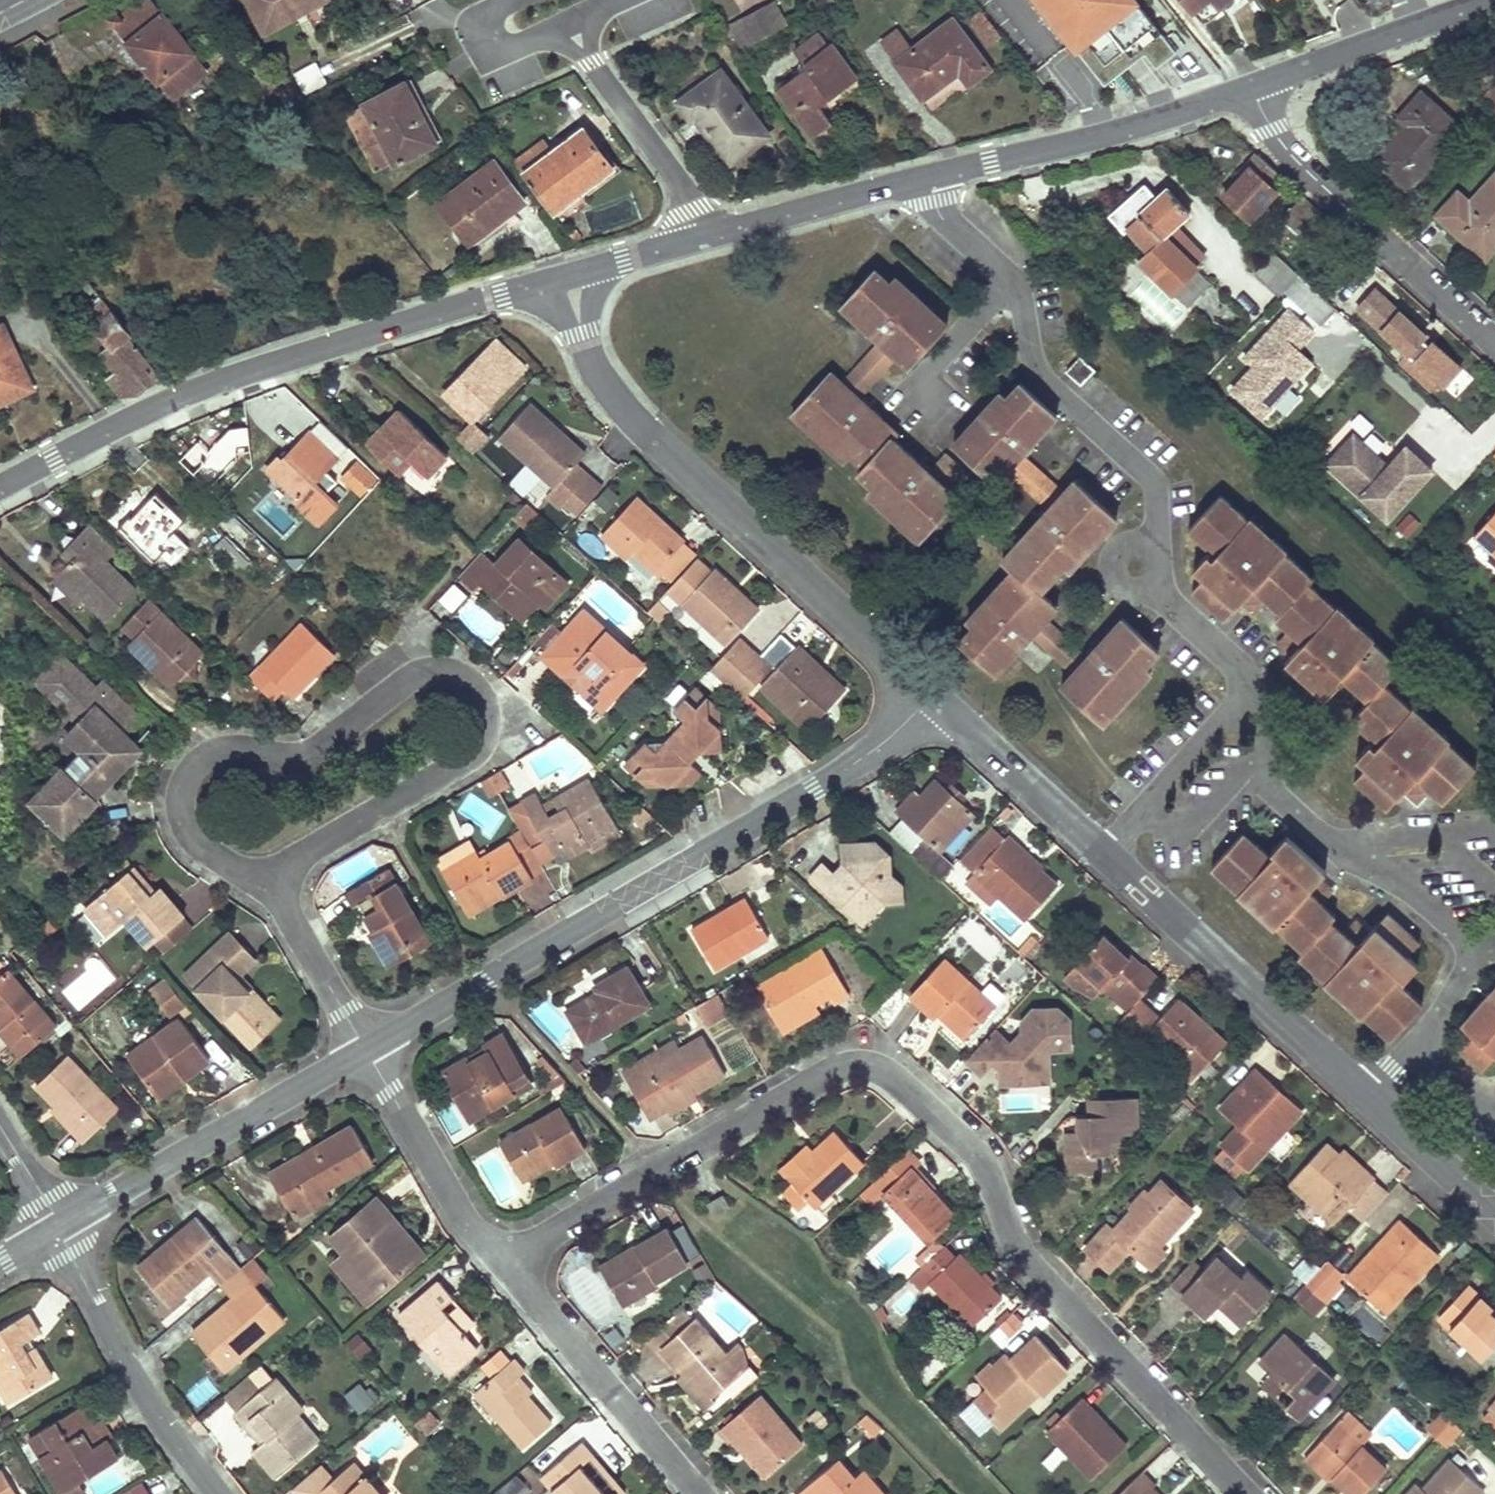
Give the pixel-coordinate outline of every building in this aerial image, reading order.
[(179,60),(191,51),(150,0),(143,0),(120,18),(113,10),(106,16),(165,91),(177,81),(167,69),(179,60)] [(251,10),(261,31),(322,0),(246,0),(251,10)] [(757,41),(792,23),(780,0),(775,0),(744,17),(757,41)] [(1070,42),(1104,85),(1124,68),(1097,34),(1117,18),(1144,52),(1155,66),(1176,50),(1136,0),(1037,0),(1070,42)] [(1201,22),(1230,0),(1184,0),(1201,22)] [(722,17),(717,11),(707,18),(712,25),(722,17)] [(976,28),(988,20),(981,11),(969,20),(976,28)] [(734,22),(747,46),(757,41),(744,17),(734,22)] [(1144,52),(1117,18),(1097,34),(1124,68),(1134,60),(1144,52)] [(922,98),(940,84),(958,71),(968,83),(988,68),(951,19),(910,50),(897,60),(895,61),(922,98)] [(988,20),(976,28),(986,42),(998,33),(988,20)] [(897,60),(910,50),(896,32),(883,42),(897,60)] [(819,107),(837,93),(856,79),(830,45),(827,47),(817,34),(795,50),(808,67),(778,89),(813,137),(831,123),(819,107)] [(167,69),(177,81),(200,63),(191,51),(179,60),(167,69)] [(249,64),(253,69),(256,73),(263,68),(264,67),(257,57),(249,64)] [(328,83),(314,60),(294,71),(307,94),(328,83)] [(694,116),(710,139),(727,163),(767,134),(721,70),(676,102),(689,120),(694,116)] [(345,112),(359,141),(373,170),(394,160),(394,162),(435,143),(406,82),(364,101),(365,103),(345,112)] [(1408,124),(1393,141),(1377,158),(1409,188),(1463,130),(1423,93),(1400,117),(1408,124)] [(550,212),(581,190),(611,168),(582,128),(551,150),(521,173),(550,212)] [(521,173),(551,150),(543,139),(513,161),(521,173)] [(1250,216),(1263,202),(1276,188),(1267,180),(1277,170),(1256,151),(1245,163),(1247,166),(1224,192),(1250,216)] [(438,202),(453,222),(467,242),(524,200),(494,160),(438,202)] [(1447,202),(1437,213),(1484,257),(1494,246),(1494,174),(1469,202),(1458,191),(1447,202)] [(1111,214),(1118,223),(1125,232),(1131,227),(1149,250),(1139,259),(1172,290),(1194,266),(1164,238),(1189,215),(1168,188),(1157,198),(1146,185),(1111,214)] [(1330,233),(1325,228),(1321,223),(1328,217),(1302,193),(1280,216),(1315,248),(1330,233)] [(1191,306),(1213,283),(1194,266),(1172,290),(1191,306)] [(79,299),(91,289),(78,272),(66,282),(79,299)] [(842,307),(861,324),(879,341),(863,359),(880,375),(897,356),(908,366),(946,325),(896,279),(889,286),(875,272),(842,307)] [(1320,324),(1334,310),(1300,277),(1286,292),(1320,324)] [(1426,333),(1375,287),(1357,306),(1407,352),(1399,362),(1430,389),(1438,380),(1443,385),(1461,365),(1433,339),(1429,343),(1423,337),(1426,333)] [(90,300),(93,303),(95,306),(85,314),(94,326),(93,326),(109,346),(100,354),(114,371),(104,380),(122,402),(156,376),(124,337),(128,334),(97,295),(90,300)] [(1316,329),(1292,307),(1247,354),(1257,363),(1234,386),(1263,413),(1294,381),(1284,372),(1304,351),(1300,347),(1316,329)] [(28,386),(0,325),(0,398),(28,386)] [(494,349),(492,347),(491,346),(444,394),(470,420),(522,368),(509,355),(511,353),(500,343),(494,349)] [(1078,356),(1064,372),(1079,385),(1090,372),(1092,370),(1078,356)] [(876,381),(880,375),(863,359),(858,364),(876,381)] [(945,488),(954,479),(963,469),(945,453),(927,471),(891,438),(896,432),(859,398),(876,381),(858,364),(841,383),(831,373),(793,414),(843,460),(848,455),(863,468),(858,474),(872,487),(866,493),(918,541),(957,499),(945,488)] [(1006,399),(1000,393),(954,443),(971,460),(995,482),(1005,472),(1024,488),(1040,469),(1021,454),(1055,417),(1019,384),(1006,399)] [(589,447),(532,396),(501,431),(558,482),(589,447)] [(364,444),(396,475),(410,460),(427,476),(447,455),(398,408),(364,444)] [(209,452),(199,442),(181,460),(195,474),(201,469),(220,471),(235,457),(235,448),(250,446),(247,429),(230,431),(209,452)] [(508,484),(515,478),(521,471),(478,431),(465,444),(508,484)] [(319,521),(327,512),(336,503),(334,501),(341,494),(328,482),(322,489),(314,482),(337,457),(309,432),(283,462),(277,456),(267,468),(297,496),(295,499),(319,521)] [(1355,433),(1328,462),(1386,516),(1431,467),(1406,443),(1388,463),(1355,433)] [(1058,481),(1073,471),(1064,458),(1049,468),(1058,481)] [(360,495),(375,479),(355,461),(340,476),(360,495)] [(1045,475),(1040,469),(1024,488),(1028,493),(1045,475)] [(1063,635),(1054,627),(1045,619),(1055,608),(1038,593),(1062,566),(1068,571),(1115,519),(1073,481),(1064,492),(1045,475),(1028,493),(1047,510),(1001,560),(1013,570),(967,621),(973,628),(960,642),(994,674),(1028,637),(1046,653),(1063,635)] [(607,484),(595,496),(606,507),(618,495),(607,484)] [(150,562),(155,557),(160,552),(170,562),(187,544),(173,531),(185,518),(155,491),(146,501),(134,490),(106,520),(150,562)] [(1426,719),(1419,712),(1412,705),(1409,707),(1383,683),(1399,665),(1372,641),(1373,638),(1360,626),(1357,629),(1348,621),(1351,618),(1336,605),(1334,607),(1306,583),(1311,577),(1284,553),(1286,550),(1272,538),(1270,540),(1262,533),(1264,530),(1249,516),(1246,519),(1220,494),(1188,529),(1215,554),(1212,557),(1207,552),(1192,568),(1203,578),(1191,591),(1223,620),(1251,588),(1270,605),(1279,613),(1274,618),(1301,642),(1284,662),(1323,698),(1337,684),(1334,681),(1338,677),(1364,702),(1350,719),(1377,744),(1373,747),(1369,742),(1355,758),(1365,768),(1353,780),(1385,810),(1415,776),(1428,789),(1442,802),(1474,766),(1447,742),(1449,740),(1436,727),(1434,730),(1424,721),(1426,719)] [(658,568),(682,542),(634,498),(600,534),(627,559),(631,555),(652,574),(657,569),(658,568)] [(523,526),(536,512),(525,502),(512,516),(523,526)] [(224,537),(239,522),(229,512),(215,526),(224,537)] [(1473,536),(1476,539),(1494,556),(1494,513),(1473,536)] [(1421,525),(1411,515),(1399,527),(1409,537),(1421,525)] [(216,546),(243,573),(253,564),(267,549),(239,522),(224,537),(216,546)] [(103,560),(115,549),(89,525),(78,536),(88,545),(71,563),(60,574),(87,601),(105,619),(133,589),(103,560)] [(88,545),(78,536),(61,553),(71,563),(88,545)] [(480,583),(513,613),(528,628),(544,610),(539,606),(563,581),(520,540),(494,567),(479,552),(477,554),(457,575),(474,590),(480,583)] [(658,568),(657,569),(668,580),(693,552),(682,542),(658,568)] [(264,575),(279,561),(267,549),(253,564),(264,575)] [(726,644),(741,628),(757,611),(713,570),(682,602),(726,644)] [(54,580),(82,607),(87,601),(60,574),(54,580)] [(544,610),(568,585),(563,581),(539,606),(544,610)] [(467,598),(454,585),(439,601),(452,614),(467,598)] [(199,655),(144,601),(119,626),(133,638),(126,644),(130,649),(151,670),(167,687),(176,678),(191,676),(190,663),(199,655)] [(578,690),(584,696),(590,701),(607,700),(632,671),(633,658),(589,617),(574,617),(544,650),(571,676),(579,676),(578,690)] [(1071,675),(1062,686),(1104,722),(1148,671),(1143,667),(1157,650),(1133,628),(1121,618),(1105,637),(1087,657),(1068,640),(1052,658),(1071,675)] [(313,676),(334,654),(302,623),(249,677),(272,699),(282,688),(286,692),(307,671),(313,676)] [(1068,640),(1063,635),(1046,653),(1052,658),(1068,640)] [(804,724),(809,719),(813,714),(817,717),(843,689),(796,646),(794,649),(780,636),(761,657),(775,670),(761,685),(804,724)] [(758,658),(736,637),(717,657),(729,667),(741,677),(749,669),(758,658)] [(101,696),(61,657),(33,685),(73,724),(63,734),(78,750),(30,800),(78,847),(109,815),(105,811),(133,783),(128,742),(120,734),(135,719),(106,691),(101,696)] [(741,677),(729,667),(717,657),(707,669),(730,689),(741,677)] [(749,669),(759,679),(770,667),(758,658),(749,669)] [(730,689),(741,700),(759,679),(749,669),(741,677),(730,689)] [(313,676),(307,671),(286,692),(292,698),(313,676)] [(695,752),(707,752),(719,751),(717,708),(695,687),(673,711),(675,732),(695,752)] [(687,762),(695,752),(675,732),(665,741),(687,762)] [(646,787),(666,786),(687,785),(698,772),(687,762),(665,741),(644,742),(623,765),(646,787)] [(491,792),(507,782),(499,770),(483,780),(491,792)] [(551,854),(556,851),(562,847),(567,855),(585,844),(581,837),(611,819),(588,780),(541,807),(534,794),(521,802),(551,854)] [(916,791),(906,802),(896,813),(927,842),(913,858),(938,881),(953,865),(938,852),(973,814),(936,780),(921,796),(916,791)] [(1340,995),(1348,1002),(1346,1005),(1359,1017),(1362,1014),(1389,1039),(1421,1004),(1394,979),(1397,976),(1401,981),(1416,965),(1405,954),(1417,942),(1386,913),(1356,945),(1328,920),(1333,915),(1306,890),(1323,871),(1285,836),(1271,850),(1273,852),(1269,857),(1243,831),(1210,867),(1238,891),(1236,894),(1250,906),(1252,905),(1261,913),(1260,915),(1273,927),(1276,925),(1302,950),(1297,956),(1324,980),(1323,984),(1337,998),(1340,995)] [(1055,885),(1046,877),(1036,868),(1039,865),(1008,836),(973,874),(997,896),(1023,920),(1055,885)] [(898,885),(892,879),(886,874),(886,856),(870,841),(837,844),(839,860),(839,868),(847,873),(839,882),(828,872),(818,863),(806,876),(847,914),(857,902),(870,903),(876,896),(882,902),(898,902),(898,885)] [(441,872),(451,890),(461,907),(496,887),(500,895),(531,877),(510,842),(480,859),(476,852),(441,872)] [(839,868),(839,860),(828,872),(839,882),(847,873),(839,868)] [(123,919),(134,932),(145,945),(182,915),(158,887),(152,892),(131,867),(82,908),(104,934),(123,919)] [(370,930),(367,931),(365,933),(369,939),(383,965),(384,967),(425,944),(383,870),(342,894),(349,907),(355,904),(370,930)] [(989,905),(997,896),(973,874),(964,883),(989,905)] [(461,907),(466,915),(500,895),(496,887),(461,907)] [(860,925),(876,908),(882,902),(876,896),(870,903),(857,902),(847,914),(860,925)] [(690,929),(701,949),(713,968),(766,937),(744,898),(690,929)] [(33,945),(53,928),(47,919),(45,921),(26,936),(33,945)] [(242,946),(229,932),(185,975),(223,1015),(231,1007),(247,1025),(252,1021),(265,1034),(282,1018),(239,973),(228,962),(242,946)] [(1125,957),(1103,935),(1075,965),(1100,989),(1109,980),(1134,1004),(1138,1000),(1157,979),(1129,953),(1125,957)] [(1031,936),(1016,951),(1022,957),(1037,941),(1031,936)] [(255,959),(242,946),(228,962),(239,973),(255,959)] [(821,949),(754,988),(775,1025),(812,1003),(828,994),(832,1002),(846,993),(821,949)] [(941,959),(909,994),(959,1041),(992,1005),(941,959)] [(1074,990),(1092,999),(1100,989),(1075,965),(1062,978),(1074,990)] [(595,992),(580,1001),(565,1009),(584,1043),(647,1007),(624,967),(591,985),(595,992)] [(0,1025),(0,1032),(19,1055),(53,1027),(7,969),(0,974),(0,1021),(2,1023),(0,1025)] [(157,1003),(172,990),(165,982),(150,995),(157,1003)] [(1461,1023),(1467,1029),(1494,1054),(1494,985),(1461,1023)] [(181,1001),(172,990),(157,1003),(166,1014),(181,1001)] [(699,1014),(721,1001),(716,992),(693,1005),(699,1014)] [(1178,1062),(1176,1064),(1173,1067),(1189,1082),(1224,1043),(1177,999),(1159,1019),(1138,1000),(1134,1004),(1119,1020),(1141,1040),(1147,1033),(1178,1062)] [(812,1003),(775,1025),(779,1032),(816,1011),(812,1003)] [(231,1007),(223,1015),(253,1046),(265,1034),(252,1021),(247,1025),(231,1007)] [(1046,1059),(1046,1055),(1046,1050),(1069,1051),(1068,1022),(1056,1008),(1034,1009),(1021,1022),(1022,1033),(1010,1045),(993,1029),(964,1061),(979,1075),(994,1058),(1001,1063),(1002,1084),(1025,1083),(1046,1059)] [(153,1095),(167,1085),(180,1075),(183,1079),(209,1060),(181,1021),(128,1059),(153,1095)] [(1467,1029),(1463,1034),(1490,1060),(1494,1055),(1494,1054),(1467,1029)] [(1480,1072),(1490,1060),(1463,1034),(1453,1046),(1480,1072)] [(482,1048),(461,1061),(440,1073),(467,1120),(528,1084),(499,1035),(481,1046),(482,1048)] [(723,1075),(701,1037),(678,1051),(643,1070),(638,1061),(619,1071),(646,1119),(679,1099),(691,1093),(723,1075)] [(678,1051),(672,1041),(638,1061),(643,1070),(678,1051)] [(47,1111),(62,1128),(78,1145),(116,1109),(67,1057),(35,1086),(53,1105),(47,1111)] [(1025,1083),(1047,1083),(1046,1059),(1025,1083)] [(1247,1169),(1267,1148),(1262,1143),(1279,1125),(1284,1129),(1300,1111),(1255,1069),(1219,1108),(1238,1126),(1221,1145),(1247,1169)] [(158,1101),(185,1082),(183,1079),(180,1075),(167,1085),(153,1095),(158,1101)] [(535,1088),(539,1094),(557,1084),(553,1077),(535,1088)] [(683,1107),(695,1100),(691,1093),(679,1099),(683,1107)] [(1066,1156),(1075,1156),(1075,1173),(1096,1173),(1095,1155),(1117,1155),(1117,1136),(1137,1135),(1136,1098),(1089,1099),(1090,1117),(1074,1117),(1074,1131),(1065,1131),(1066,1156)] [(515,1181),(532,1172),(548,1163),(550,1166),(580,1149),(557,1108),(494,1143),(515,1181)] [(286,1213),(323,1192),(321,1188),(370,1161),(351,1127),(265,1175),(286,1213)] [(862,1163),(832,1130),(808,1151),(799,1160),(793,1153),(776,1168),(790,1182),(805,1199),(813,1208),(862,1163)] [(808,1151),(802,1144),(793,1153),(799,1160),(808,1151)] [(1373,1180),(1358,1165),(1342,1151),(1338,1155),(1325,1144),(1288,1183),(1332,1224),(1348,1207),(1373,1180)] [(926,1240),(939,1227),(952,1215),(910,1170),(918,1162),(905,1151),(872,1182),(882,1193),(926,1240)] [(1075,1156),(1066,1156),(1066,1174),(1075,1173),(1075,1156)] [(1360,1218),(1385,1191),(1373,1180),(1348,1207),(1360,1218)] [(1172,1230),(1190,1209),(1160,1181),(1148,1195),(1142,1188),(1128,1205),(1131,1208),(1112,1229),(1106,1224),(1085,1248),(1108,1268),(1128,1246),(1142,1258),(1155,1243),(1169,1227),(1172,1230)] [(780,1191),(795,1208),(805,1199),(790,1182),(780,1191)] [(868,1205),(882,1193),(872,1182),(858,1194),(868,1205)] [(291,1222),(328,1201),(323,1192),(286,1213),(291,1222)] [(711,1215),(728,1205),(721,1195),(705,1204),(711,1215)] [(412,1264),(399,1248),(408,1239),(374,1199),(328,1239),(342,1255),(377,1295),(412,1264)] [(218,1283),(239,1265),(195,1214),(135,1266),(166,1303),(206,1269),(218,1283)] [(1346,1279),(1384,1313),(1437,1254),(1400,1220),(1346,1279)] [(620,1306),(637,1296),(655,1286),(653,1282),(684,1264),(664,1230),(597,1268),(620,1306)] [(412,1264),(422,1256),(408,1239),(399,1248),(412,1264)] [(922,1252),(928,1259),(943,1246),(936,1239),(922,1252)] [(1164,1250),(1155,1243),(1142,1258),(1150,1266),(1164,1250)] [(931,1277),(926,1283),(946,1305),(968,1328),(999,1299),(956,1254),(953,1255),(943,1246),(928,1259),(921,1266),(931,1277)] [(329,1266),(364,1306),(377,1295),(342,1255),(329,1266)] [(1219,1303),(1231,1313),(1243,1324),(1271,1294),(1245,1270),(1238,1277),(1216,1256),(1181,1293),(1206,1316),(1219,1303)] [(1340,1277),(1324,1263),(1313,1275),(1305,1284),(1316,1294),(1320,1298),(1340,1277)] [(1305,1284),(1313,1275),(1302,1264),(1293,1274),(1305,1284)] [(229,1296),(209,1313),(189,1330),(221,1367),(282,1315),(239,1265),(218,1283),(229,1296)] [(444,1376),(474,1350),(459,1333),(450,1323),(449,1325),(443,1318),(445,1317),(438,1309),(449,1299),(435,1283),(394,1319),(444,1376)] [(1313,1315),(1324,1302),(1320,1298),(1316,1294),(1305,1284),(1293,1296),(1313,1315)] [(1464,1344),(1479,1359),(1494,1342),(1494,1319),(1487,1311),(1490,1308),(1467,1285),(1438,1316),(1450,1327),(1448,1330),(1464,1344)] [(8,1397),(50,1371),(32,1342),(25,1346),(20,1338),(39,1326),(26,1305),(0,1321),(0,1383),(8,1397)] [(941,1310),(963,1333),(968,1328),(946,1305),(941,1310)] [(470,1323),(457,1307),(445,1317),(443,1318),(449,1325),(450,1323),(459,1333),(470,1323)] [(889,1315),(882,1307),(876,1313),(883,1321),(889,1315)] [(1023,1325),(1013,1314),(999,1326),(1009,1337),(1023,1325)] [(667,1340),(657,1349),(679,1375),(683,1372),(706,1399),(737,1373),(692,1319),(667,1340)] [(696,1407),(706,1399),(683,1372),(679,1375),(657,1349),(667,1340),(657,1329),(642,1343),(696,1407)] [(361,1331),(346,1340),(358,1358),(372,1349),(361,1331)] [(1282,1407),(1289,1413),(1296,1419),(1334,1378),(1285,1333),(1258,1362),(1271,1374),(1286,1388),(1293,1395),(1282,1407)] [(999,1376),(986,1388),(973,1400),(999,1429),(1039,1393),(1041,1395),(1067,1372),(1035,1336),(1010,1358),(1005,1353),(990,1366),(999,1376)] [(526,1398),(528,1396),(531,1394),(517,1378),(522,1374),(511,1361),(473,1393),(496,1421),(521,1449),(549,1425),(526,1398)] [(999,1376),(990,1366),(977,1377),(986,1388),(999,1376)] [(250,1449),(261,1462),(272,1476),(316,1440),(294,1413),(300,1408),(274,1376),(260,1387),(247,1371),(222,1393),(234,1408),(233,1410),(259,1442),(250,1449)] [(1286,1388),(1271,1374),(1260,1386),(1275,1400),(1286,1388)] [(369,1383),(347,1388),(352,1410),(374,1404),(369,1383)] [(496,1421),(473,1393),(465,1399),(489,1427),(496,1421)] [(720,1427),(741,1453),(762,1478),(799,1447),(757,1397),(720,1427)] [(1089,1478),(1107,1462),(1125,1445),(1082,1398),(1046,1431),(1089,1478)] [(67,1493),(70,1493),(81,1488),(73,1476),(115,1452),(104,1432),(109,1429),(101,1414),(91,1420),(79,1400),(28,1429),(67,1493)] [(227,1403),(205,1419),(218,1436),(240,1420),(227,1403)] [(1448,1405),(1442,1411),(1452,1420),(1457,1413),(1448,1405)] [(411,1424),(416,1430),(421,1436),(437,1424),(427,1410),(411,1424)] [(1372,1435),(1346,1411),(1341,1415),(1367,1439),(1372,1435)] [(1452,1420),(1442,1411),(1423,1431),(1433,1441),(1452,1420)] [(1457,1413),(1452,1420),(1459,1427),(1465,1421),(1457,1413)] [(882,1430),(865,1415),(856,1423),(874,1439),(882,1430)] [(1384,1470),(1360,1447),(1367,1439),(1341,1415),(1305,1454),(1348,1493),(1361,1493),(1384,1470)] [(1452,1420),(1433,1441),(1443,1451),(1462,1430),(1459,1427),(1452,1420)] [(579,1468),(591,1458),(579,1445),(537,1480),(549,1493),(600,1493),(579,1468)] [(1406,1493),(1480,1493),(1483,1491),(1449,1458),(1420,1489),(1415,1485),(1406,1493)] [(351,1461),(331,1478),(317,1462),(289,1485),(297,1493),(379,1493),(351,1461)] [(797,1493),(878,1493),(861,1474),(853,1480),(836,1461),(822,1473),(797,1493)] [(1,1463),(0,1464),(0,1493),(20,1493),(1,1463)] [(1145,1492),(1152,1486),(1140,1473),(1117,1493),(1147,1493),(1145,1492)] [(502,1485),(492,1493),(510,1493),(502,1485)]
